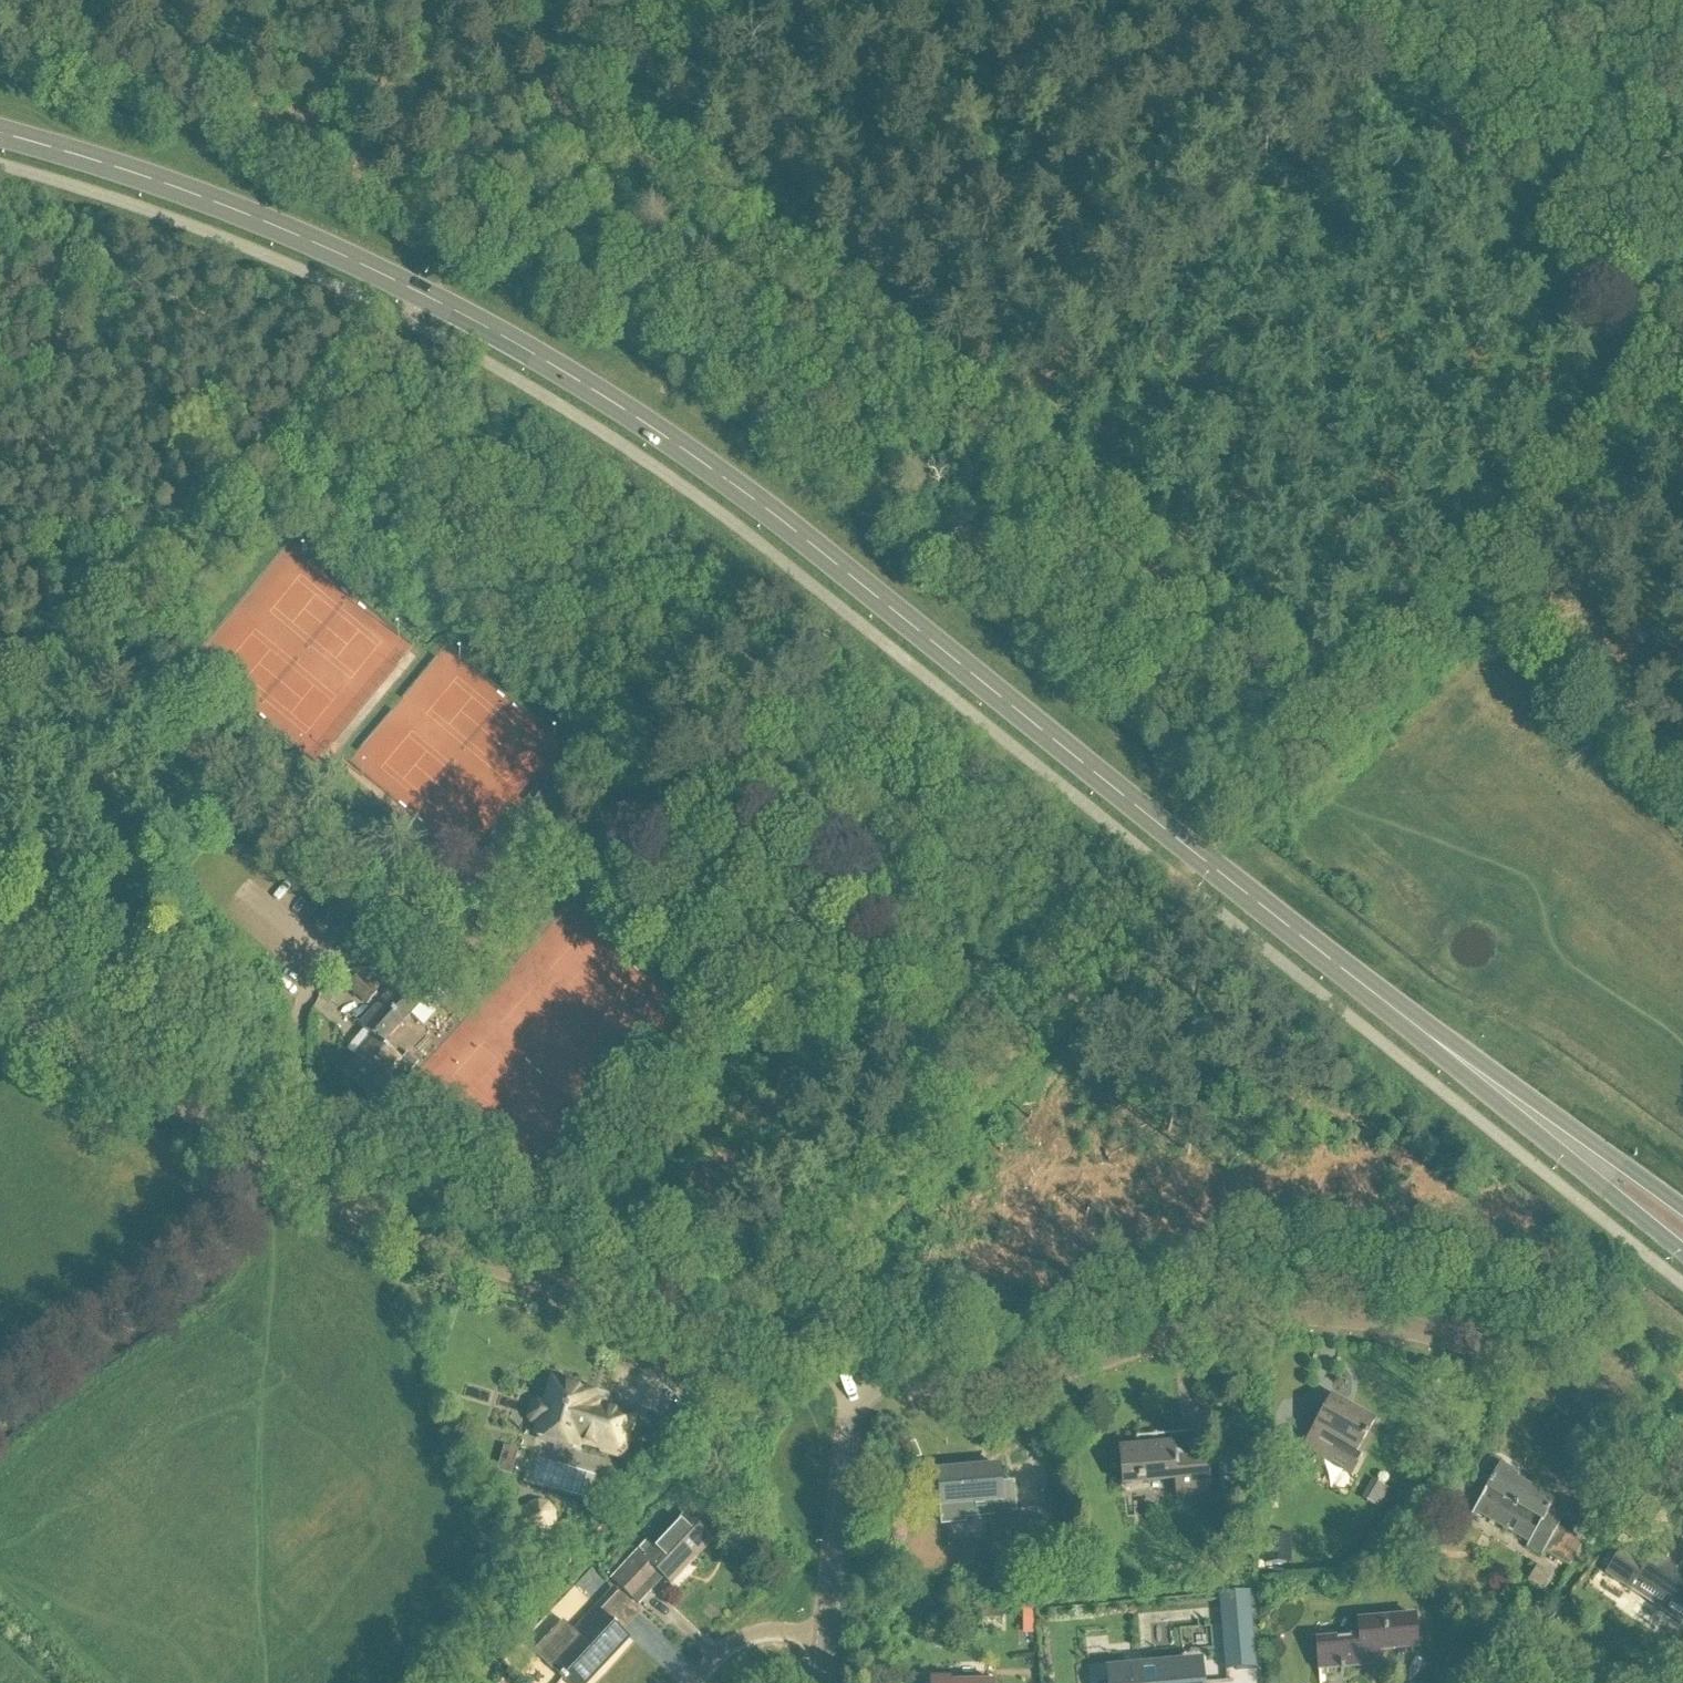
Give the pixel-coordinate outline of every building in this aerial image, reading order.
[(365,1030),(364,1032),(375,1042),(346,1075),(370,1097),(401,1061),(384,1046),(435,988),(412,968),(361,1026),(365,1030)] [(378,995),(357,977),(346,990),(367,1007),(378,995)] [(408,1055),(401,1062),(412,1071),(418,1064),(408,1055)] [(534,1436),(555,1442),(573,1447),(576,1440),(599,1447),(598,1449),(620,1455),(631,1416),(596,1405),(596,1406),(586,1404),(589,1392),(568,1386),(566,1382),(559,1380),(555,1382),(550,1381),(543,1404),(535,1402),(531,1404),(528,1416),(530,1420),(538,1422),(534,1436)] [(1305,1450),(1352,1477),(1364,1456),(1358,1453),(1375,1423),(1333,1400),(1305,1450)] [(1120,1451),(1123,1488),(1175,1483),(1177,1499),(1204,1496),(1203,1488),(1209,1487),(1207,1462),(1173,1465),(1171,1446),(1120,1451)] [(1218,1461),(1221,1496),(1241,1494),(1237,1459),(1218,1461)] [(942,1525),(965,1523),(965,1519),(990,1517),(992,1547),(1053,1542),(1051,1516),(1026,1518),(1026,1517),(1017,1518),(1014,1484),(1001,1485),(1000,1469),(982,1471),(981,1460),(972,1464),(973,1472),(938,1474),(942,1525)] [(1546,1517),(1554,1504),(1516,1482),(1517,1479),(1512,1476),(1514,1472),(1501,1464),(1499,1468),(1490,1463),(1482,1476),(1491,1481),(1474,1512),(1530,1543),(1527,1548),(1542,1557),(1559,1528),(1558,1528),(1560,1525),(1546,1517)] [(1377,1476),(1365,1494),(1380,1504),(1392,1486),(1377,1476)] [(524,1517),(524,1520),(524,1523),(526,1527),(527,1529),(529,1531),(532,1532),(534,1533),(537,1534),(539,1534),(542,1534),(546,1533),(548,1532),(550,1530),(552,1528),(554,1525),(555,1521),(555,1519),(555,1516),(554,1512),(552,1510),(549,1507),(547,1505),(543,1504),(541,1503),(538,1503),(535,1504),(532,1505),(529,1507),(527,1509),(526,1511),(524,1515),(524,1517)] [(1625,1516),(1612,1536),(1621,1542),(1634,1522),(1625,1516)] [(686,1518),(656,1549),(649,1542),(613,1581),(640,1606),(652,1593),(645,1586),(657,1573),(671,1586),(712,1542),(686,1518)] [(1290,1563),(1290,1537),(1264,1538),(1265,1564),(1290,1563)] [(1605,1575),(1682,1625),(1682,1623),(1682,1575),(1678,1571),(1682,1563),(1659,1547),(1648,1564),(1623,1547),(1605,1575)] [(1550,1576),(1536,1568),(1527,1584),(1541,1592),(1550,1576)] [(1238,1624),(1221,1626),(1224,1666),(1236,1665),(1236,1672),(1257,1670),(1250,1593),(1235,1595),(1238,1624)] [(534,1653),(566,1682),(585,1682),(595,1672),(597,1674),(630,1639),(623,1633),(595,1607),(572,1631),(563,1623),(534,1653)] [(981,1610),(982,1622),(1002,1621),(1001,1609),(981,1610)] [(1359,1641),(1316,1644),(1318,1670),(1380,1666),(1380,1654),(1417,1651),(1415,1620),(1358,1624),(1359,1641)] [(1107,1682),(1200,1682),(1199,1675),(1199,1667),(1185,1669),(1184,1664),(1154,1667),(1154,1672),(1143,1673),(1142,1670),(1141,1670),(1112,1673),(1110,1673),(1111,1682),(1107,1682)]
